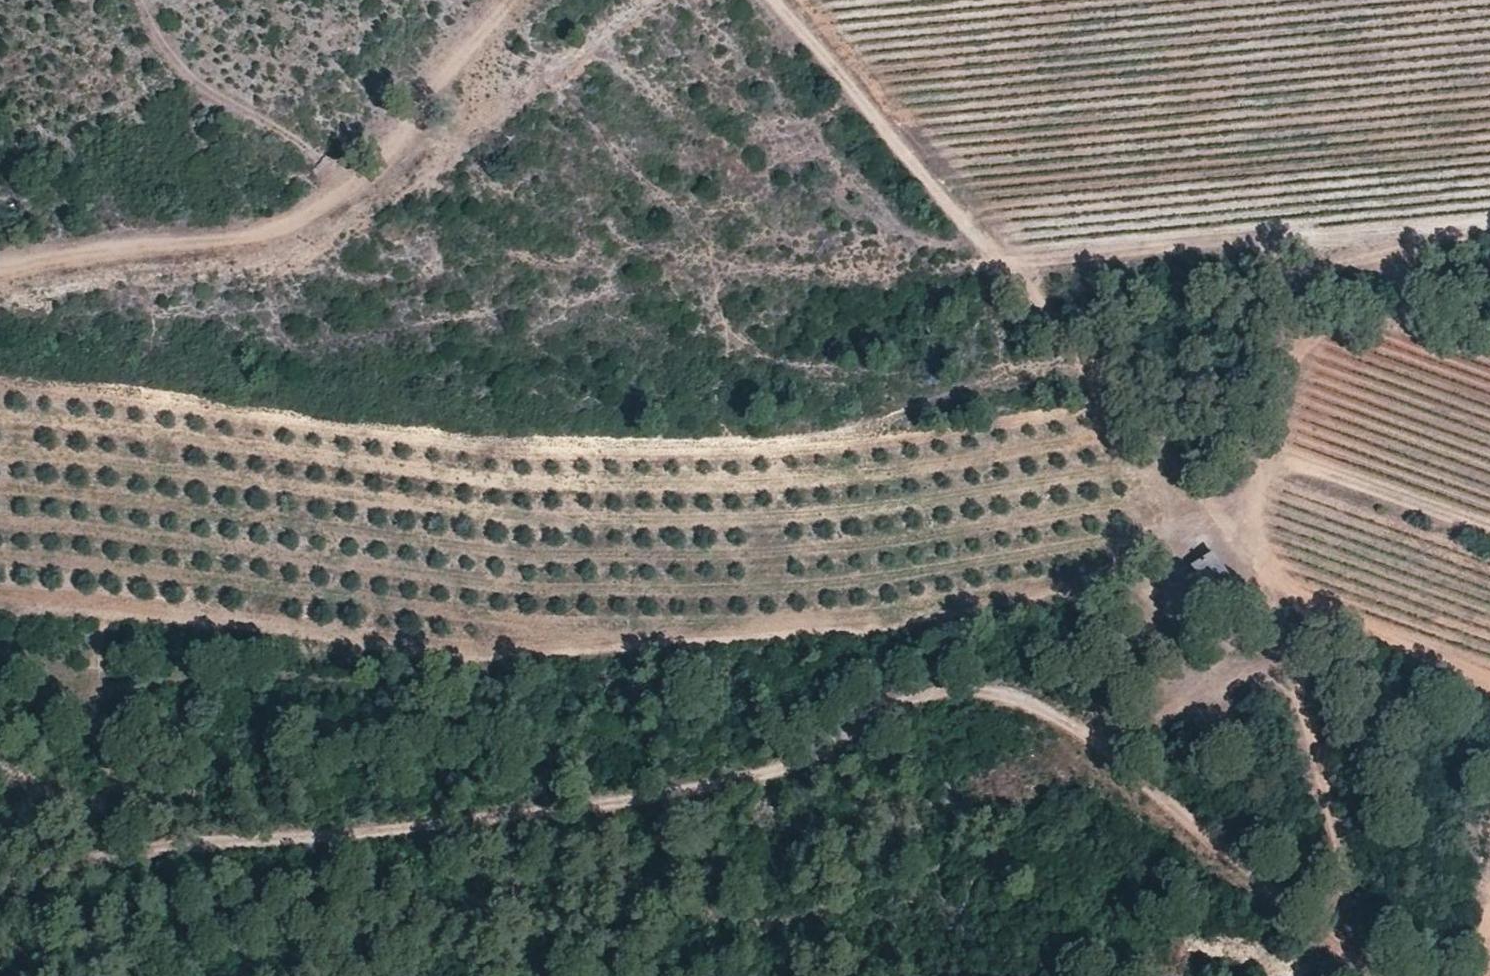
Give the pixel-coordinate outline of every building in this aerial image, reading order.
[(1242,591),(1216,553),(1193,569),(1219,607),(1242,591)]
